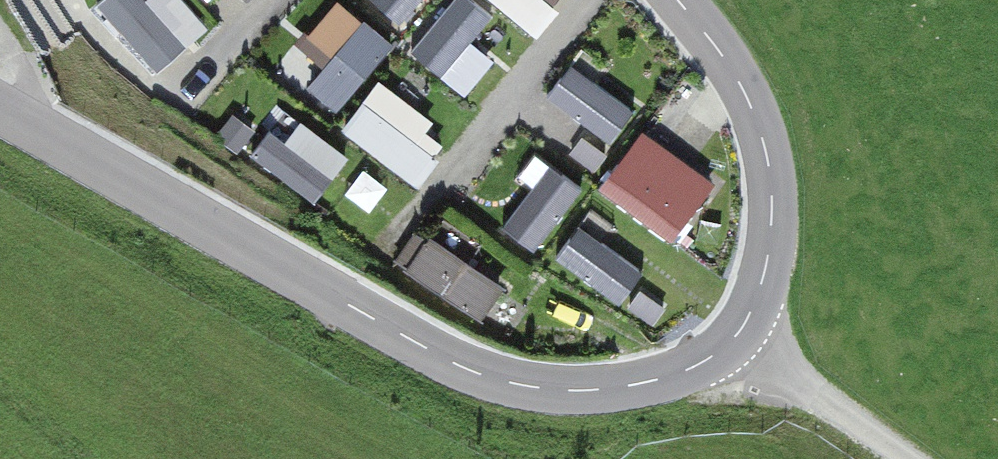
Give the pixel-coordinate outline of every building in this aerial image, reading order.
[(153,74),(211,31),(188,0),(146,0),(144,1),(144,0),(99,0),(153,74)] [(340,108),(396,45),(345,0),(338,0),(311,31),(336,54),(311,82),(340,108)] [(538,30),(562,0),(500,0),(538,30)] [(473,95),(508,57),(457,12),(423,51),(473,95)] [(599,160),(638,110),(579,65),(541,115),(599,160)] [(454,138),(380,82),(346,126),(420,182),(454,138)] [(316,199),(352,158),(286,101),(250,142),(316,199)] [(674,239),(719,186),(651,128),(606,181),(674,239)] [(543,157),(504,223),(544,247),(583,181),(543,157)] [(374,227),(407,193),(375,163),(343,198),(374,227)] [(590,217),(560,251),(623,305),(652,272),(590,217)] [(484,319),(506,288),(419,227),(397,257),(484,319)]
